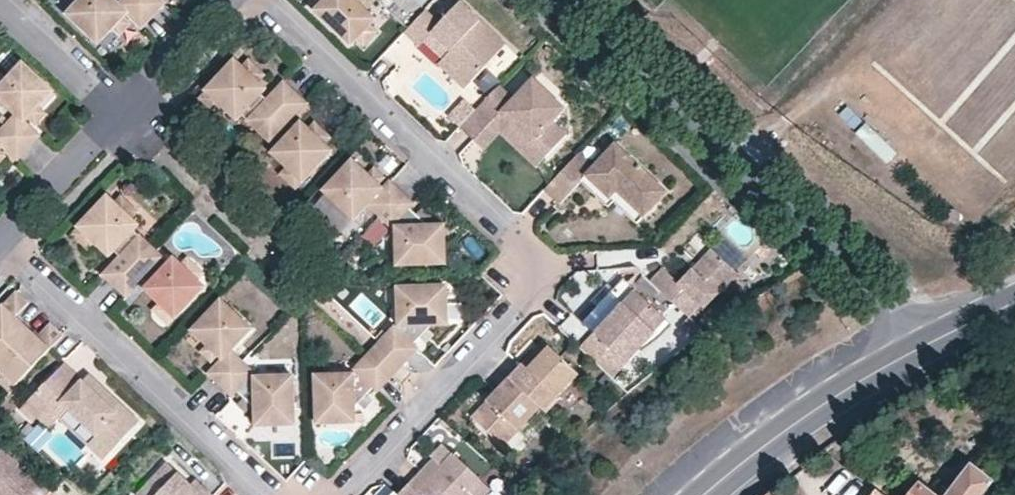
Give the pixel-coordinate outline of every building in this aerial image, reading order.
[(90,29),(104,14),(111,21),(121,10),(125,6),(140,19),(150,10),(139,0),(73,0),(66,7),(90,29)] [(150,10),(158,0),(139,0),(150,10)] [(313,5),(350,39),(356,33),(368,21),(374,14),(359,0),(318,0),(313,5)] [(504,39),(462,0),(458,0),(440,19),(425,5),(408,23),(404,27),(422,44),(433,33),(450,49),(444,55),(468,77),(504,39)] [(121,10),(111,21),(117,27),(127,16),(121,10)] [(111,21),(104,14),(90,29),(97,36),(111,21)] [(374,27),(368,21),(356,33),(362,40),(374,27)] [(496,76),(520,54),(508,41),(484,63),(496,76)] [(259,76),(267,68),(250,52),(242,60),(259,76)] [(206,86),(222,100),(238,116),(243,110),(259,125),(295,87),(284,76),(267,94),(261,88),(266,83),(259,76),(242,60),(236,55),(206,86)] [(444,55),(437,63),(460,85),(468,77),(444,55)] [(0,79),(0,100),(10,109),(0,120),(0,122),(24,144),(36,131),(21,118),(24,114),(35,103),(28,96),(42,82),(18,60),(0,79)] [(563,104),(532,74),(513,95),(498,81),(474,106),(458,123),(473,136),(500,108),(545,150),(565,129),(552,117),(563,104)] [(49,87),(42,82),(28,96),(35,103),(49,87)] [(206,86),(199,94),(214,109),(222,100),(206,86)] [(276,141),(271,147),(286,161),(302,176),(332,145),(324,138),(309,124),(302,117),(297,123),(290,116),(307,98),(295,87),(259,125),(276,141)] [(448,113),(458,123),(474,106),(464,96),(448,113)] [(42,109),(35,103),(24,114),(31,120),(42,109)] [(534,161),(545,150),(500,108),(473,136),(482,145),(499,128),(534,161)] [(324,138),(333,130),(317,115),(309,124),(324,138)] [(866,118),(855,128),(886,160),(897,150),(866,118)] [(14,155),(24,144),(0,122),(0,144),(14,155)] [(600,183),(607,175),(643,209),(665,186),(614,137),(593,159),(579,146),(544,182),(559,197),(580,175),(585,169),(600,183)] [(360,176),(367,169),(351,154),(344,161),(360,176)] [(295,184),(302,176),(286,161),(278,169),(295,184)] [(344,161),(320,186),(351,214),(365,200),(377,212),(400,189),(389,176),(382,183),(378,179),(367,169),(360,176),(344,161)] [(378,179),(384,172),(373,162),(367,169),(378,179)] [(643,209),(607,175),(600,183),(585,169),(580,175),(606,200),(612,194),(636,216),(643,209)] [(392,222),(393,224),(395,261),(431,261),(430,243),(442,243),(442,224),(429,223),(425,220),(416,212),(409,205),(412,200),(400,189),(377,212),(389,224),(392,222)] [(136,220),(129,214),(113,199),(105,191),(81,216),(98,232),(112,245),(117,240),(124,247),(107,265),(118,276),(149,242),(131,225),(136,220)] [(120,191),(113,199),(129,214),(136,206),(120,191)] [(425,220),(429,216),(420,207),(416,212),(425,220)] [(91,239),(98,232),(81,216),(75,223),(91,239)] [(684,261),(690,267),(711,244),(704,238),(684,261)] [(204,285),(196,277),(180,262),(173,256),(169,261),(149,242),(118,276),(130,287),(147,269),(154,275),(150,280),(165,294),(181,309),(204,285)] [(431,261),(442,260),(442,243),(430,243),(431,261)] [(711,244),(690,267),(679,279),(673,275),(661,265),(649,277),(672,299),(687,312),(700,298),(703,302),(736,267),(711,244)] [(187,255),(180,262),(196,277),(203,269),(187,255)] [(673,275),(679,279),(690,267),(684,261),(673,275)] [(649,277),(645,273),(633,285),(661,310),(672,299),(649,277)] [(418,336),(425,328),(430,322),(445,321),(444,294),(432,295),(432,279),(397,279),(397,300),(397,317),(394,322),(390,319),(382,328),(408,353),(415,345),(411,342),(418,336)] [(432,295),(444,294),(444,279),(432,279),(432,295)] [(621,291),(625,296),(611,311),(606,307),(593,296),(579,311),(595,326),(627,354),(640,340),(654,324),(652,321),(661,310),(633,285),(629,282),(621,291)] [(19,322),(8,310),(18,298),(9,288),(0,297),(0,341),(19,322)] [(606,307),(611,311),(625,296),(621,291),(606,307)] [(165,294),(159,300),(175,315),(181,309),(165,294)] [(215,297),(192,322),(207,337),(200,344),(211,354),(215,359),(209,366),(220,376),(244,352),(232,340),(245,325),(215,297)] [(652,321),(654,324),(640,340),(644,344),(664,328),(672,320),(661,310),(652,321)] [(703,327),(687,312),(681,319),(696,333),(703,327)] [(572,338),(584,328),(572,313),(560,324),(572,338)] [(11,382),(56,334),(45,323),(33,335),(19,322),(0,341),(0,372),(11,382)] [(200,344),(207,337),(192,322),(186,329),(200,344)] [(627,354),(595,326),(579,343),(610,372),(627,354)] [(382,328),(377,333),(402,359),(408,353),(382,328)] [(425,328),(418,336),(423,341),(430,333),(425,328)] [(377,333),(367,345),(392,369),(402,359),(377,333)] [(517,361),(522,365),(542,344),(537,339),(517,361)] [(200,344),(194,350),(205,360),(211,354),(200,344)] [(503,376),(525,398),(534,407),(538,411),(552,397),(550,395),(572,371),(542,344),(522,365),(517,361),(503,376)] [(240,384),(247,390),(255,397),(259,401),(259,415),(278,414),(279,403),(295,403),(295,368),(256,369),(254,366),(256,362),(244,352),(220,376),(234,389),(240,384)] [(313,367),(313,404),(330,404),(330,416),(356,416),(356,401),(361,396),(369,387),(375,381),(378,384),(385,377),(359,352),(352,360),(355,362),(348,368),(313,367)] [(104,455),(135,421),(97,384),(92,391),(78,378),(61,362),(18,408),(31,420),(42,430),(59,413),(88,439),(104,455)] [(5,389),(11,382),(0,372),(0,385),(5,389)] [(84,373),(78,378),(92,391),(97,384),(84,373)] [(467,413),(499,443),(534,407),(525,398),(503,376),(491,388),(481,398),(467,413)] [(491,388),(488,385),(478,396),(481,398),(491,388)] [(361,396),(367,401),(375,392),(369,387),(361,396)] [(247,390),(242,396),(249,403),(255,397),(247,390)] [(295,414),(295,403),(279,403),(278,414),(295,414)] [(313,416),(330,416),(330,404),(313,404),(313,416)] [(18,408),(14,412),(26,423),(31,420),(18,408)] [(88,439),(80,448),(97,463),(104,455),(88,439)] [(434,466),(426,458),(403,482),(417,494),(464,494),(460,491),(472,476),(447,453),(434,466)] [(46,493),(26,475),(18,478),(14,474),(13,466),(0,455),(0,494),(44,494),(46,493)] [(186,486),(162,464),(144,483),(154,491),(151,494),(196,494),(186,486)] [(994,482),(972,464),(947,494),(984,494),(994,482)] [(186,486),(196,494),(206,494),(207,494),(191,480),(186,486)] [(403,482),(394,493),(389,490),(385,494),(417,494),(403,482)] [(144,483),(132,494),(151,494),(154,491),(144,483)] [(923,483),(913,494),(939,494),(923,483)]
